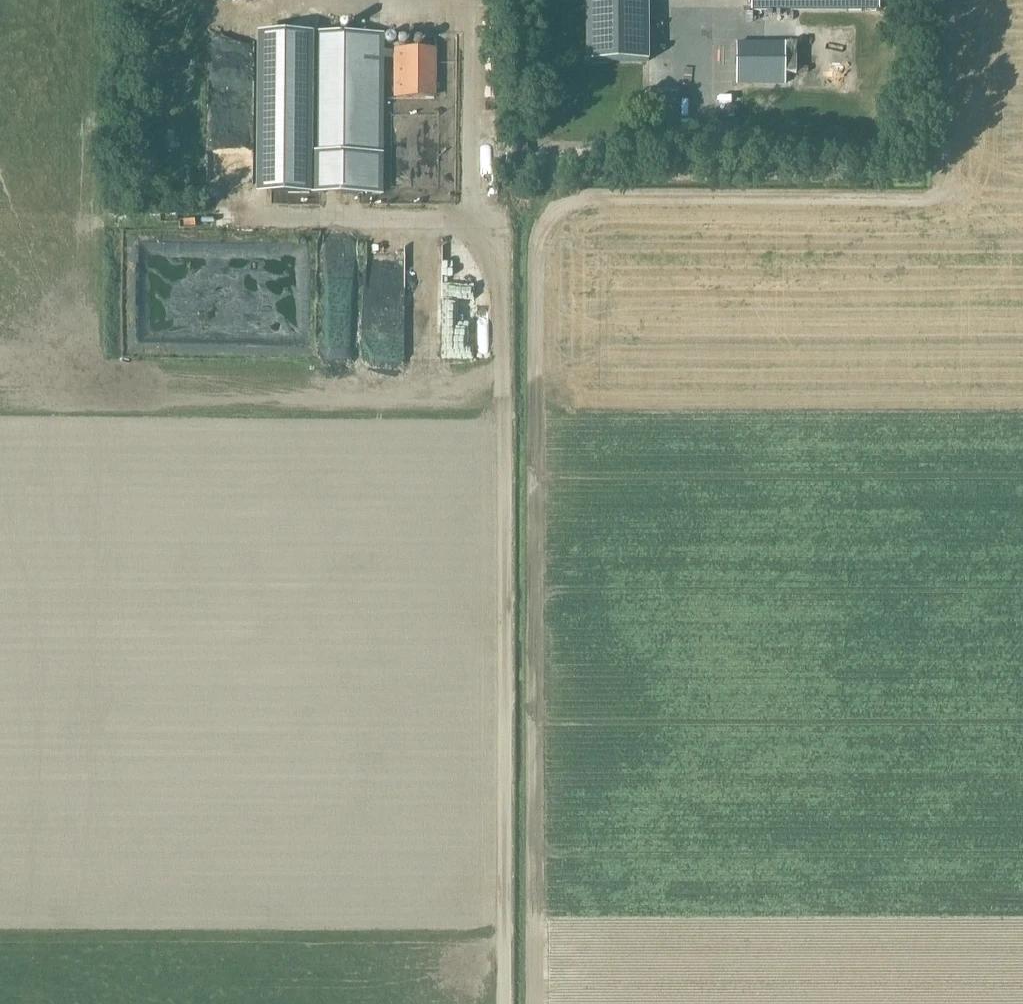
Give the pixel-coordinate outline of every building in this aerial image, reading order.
[(587,62),(648,61),(648,0),(587,0),(587,62)] [(753,11),(879,10),(879,0),(753,0),(753,11)] [(655,20),(656,57),(702,55),(701,18),(655,20)] [(382,194),(383,34),(301,34),(271,33),(271,193),(300,194),(382,194)] [(786,84),(786,42),(735,42),(736,84),(786,84)] [(436,97),(436,47),(393,47),(393,97),(436,97)] [(446,150),(390,149),(389,175),(445,177),(446,150)]
